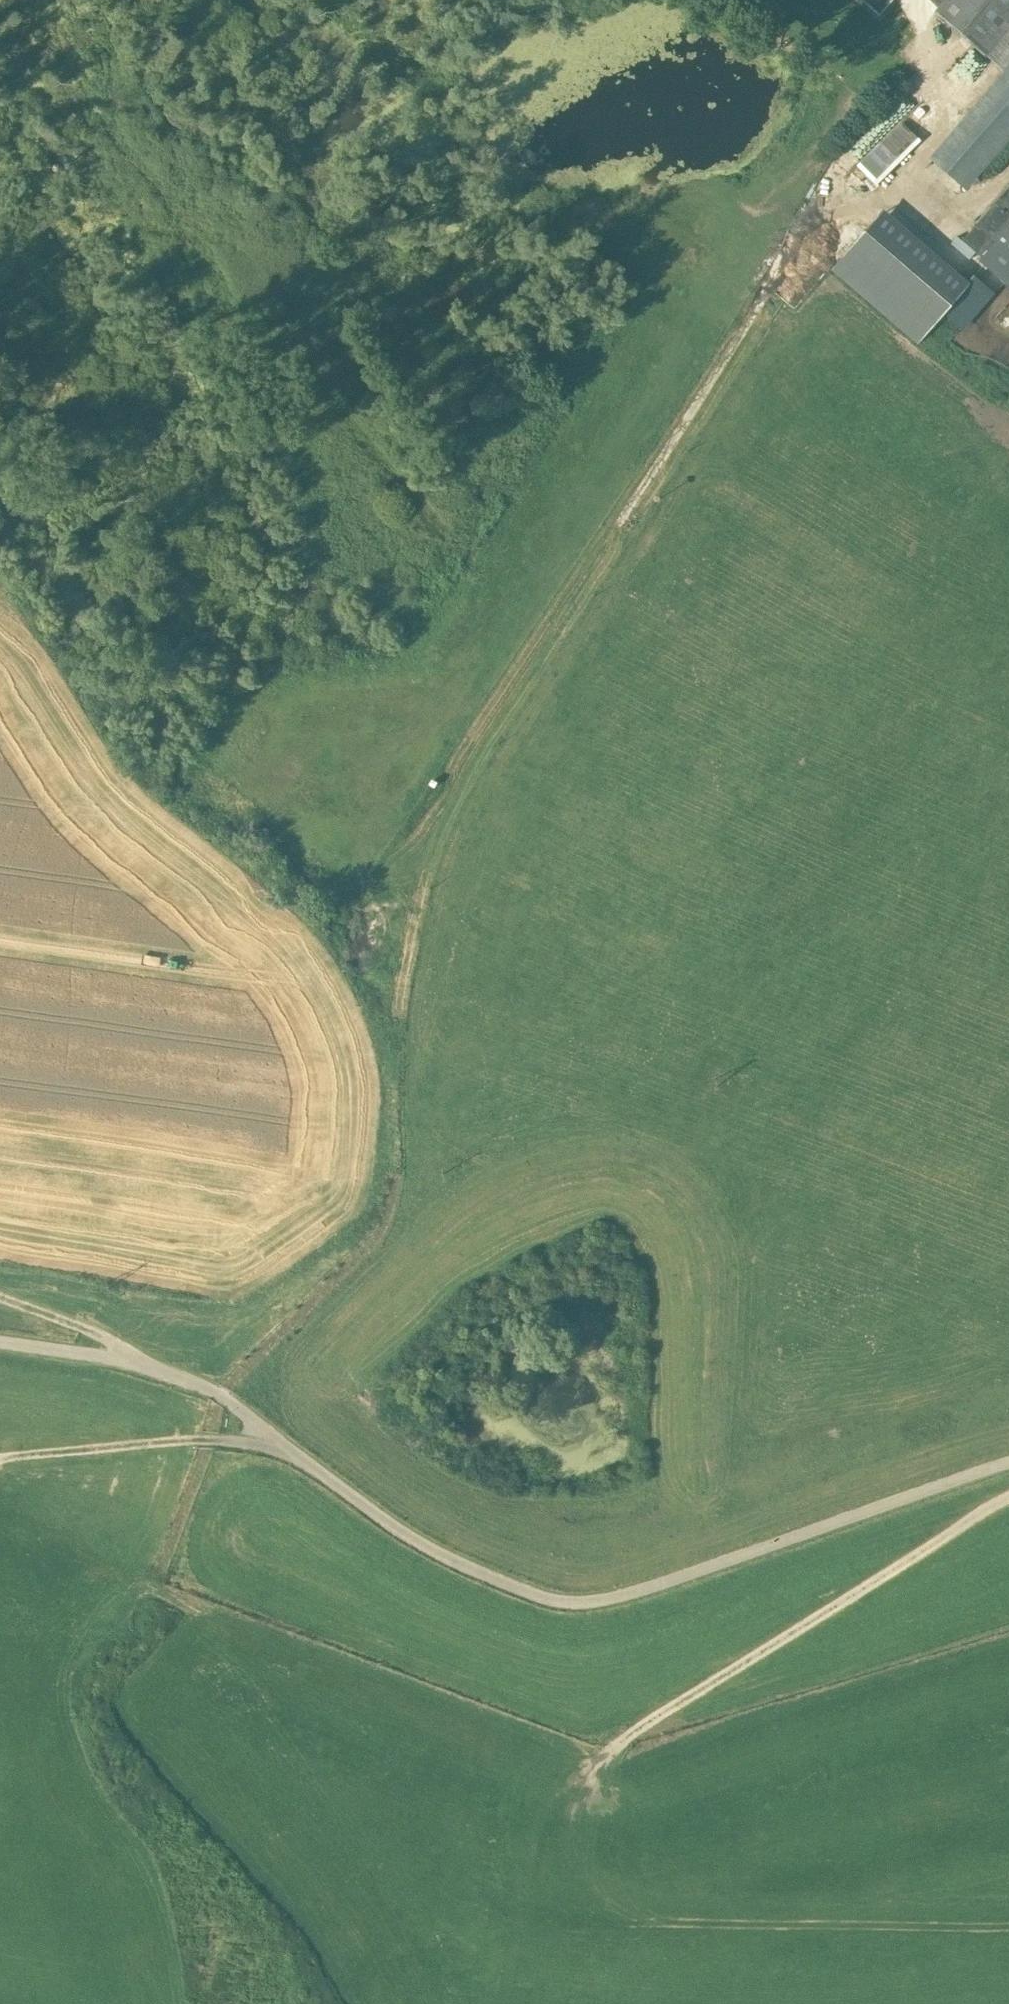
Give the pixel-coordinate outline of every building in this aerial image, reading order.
[(879,16),(893,0),(860,0),(879,16)] [(935,12),(985,55),(1008,27),(1008,0),(945,0),(935,12)] [(985,55),(1006,73),(1008,71),(1008,27),(985,55)] [(934,159),(964,184),(1008,132),(1008,71),(1006,73),(1007,74),(934,159)] [(901,124),(859,166),(871,178),(912,135),(901,124)] [(962,240),(986,261),(1000,245),(992,239),(1008,220),(1008,186),(962,240)] [(965,286),(883,214),(835,269),(917,340),(965,286)] [(992,239),(1000,245),(1008,253),(1008,220),(992,239)]
